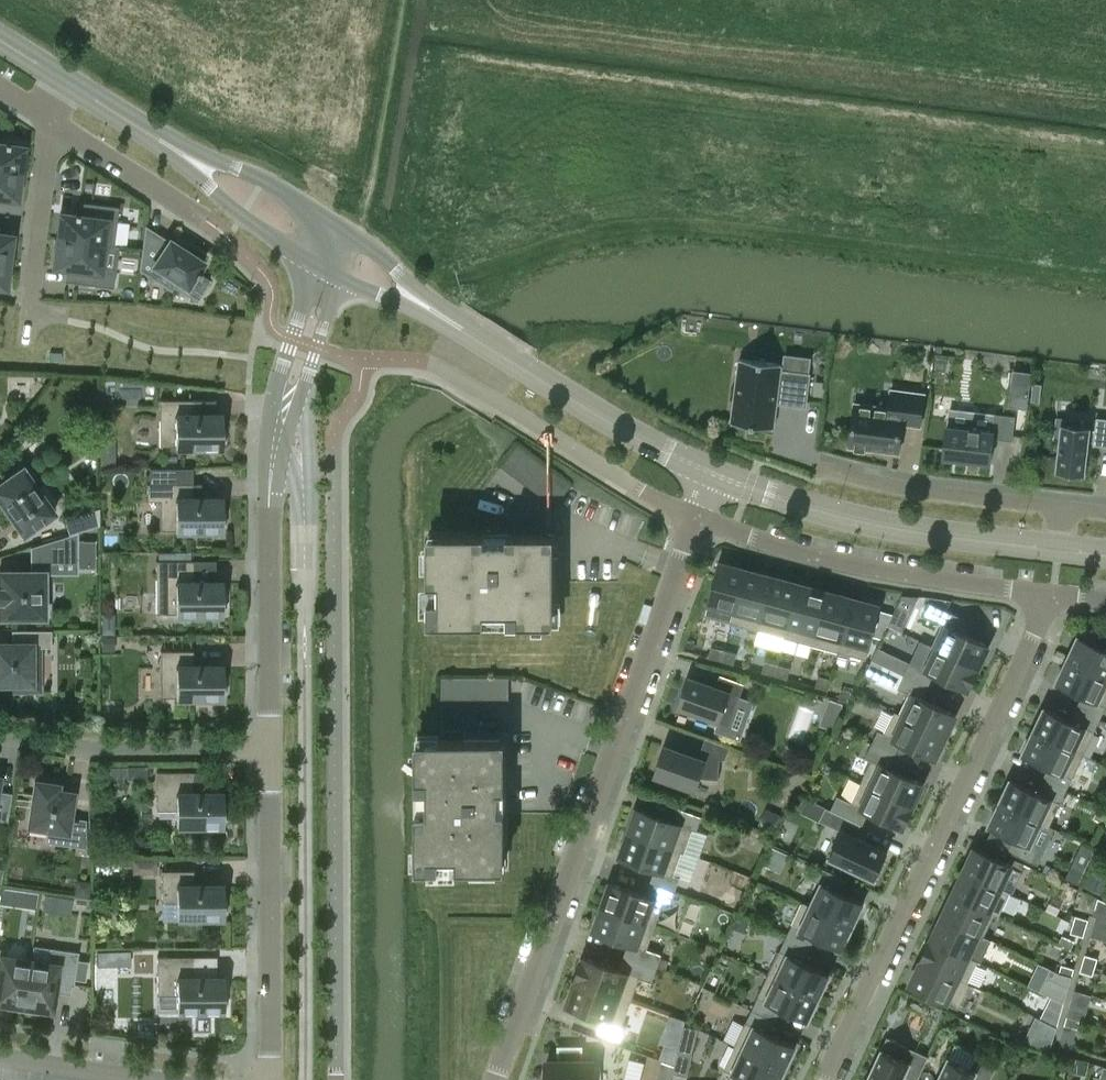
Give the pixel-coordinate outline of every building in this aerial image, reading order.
[(24,146),(8,144),(8,142),(5,141),(4,143),(0,143),(0,168),(21,170),(24,146)] [(17,199),(21,170),(0,168),(0,197),(17,199)] [(105,243),(108,219),(117,220),(118,207),(92,203),(90,217),(79,215),(79,213),(76,213),(75,215),(60,213),(57,237),(105,243)] [(145,227),(139,272),(141,272),(141,270),(147,274),(147,275),(171,290),(173,286),(197,301),(209,281),(199,275),(200,274),(198,272),(204,262),(194,256),(194,255),(183,248),(182,249),(169,240),(166,245),(146,232),(146,227),(145,227)] [(13,234),(0,233),(0,258),(10,259),(13,234)] [(105,243),(57,237),(53,266),(83,270),(82,283),(108,287),(110,273),(101,272),(105,243)] [(6,288),(10,259),(0,258),(0,287),(6,288)] [(740,358),(731,423),(774,428),(777,402),(806,406),(810,374),(781,371),(782,364),(740,358)] [(815,380),(814,395),(825,396),(826,382),(815,380)] [(1033,382),(1031,400),(1040,401),(1042,383),(1033,382)] [(889,407),(854,402),(849,446),(855,446),(855,449),(866,450),(866,448),(899,452),(903,423),(921,426),(925,393),(892,389),(889,407)] [(1011,392),(1010,406),(1027,408),(1029,395),(1011,392)] [(213,446),(222,446),(222,441),(225,441),(225,429),(222,429),(222,415),(192,415),(192,399),(160,400),(160,446),(190,446),(190,451),(213,451),(213,446)] [(947,425),(943,458),(990,464),(993,438),(1013,441),(1016,416),(994,413),(992,431),(947,425)] [(1058,419),(1056,439),(1059,440),(1055,471),(1086,474),(1090,442),(1094,442),(1093,445),(1105,446),(1105,418),(1096,417),(1095,429),(1091,429),(1091,426),(1074,424),(1074,421),(1058,419)] [(49,506),(55,501),(44,484),(38,489),(22,467),(0,482),(0,501),(23,534),(54,512),(49,506)] [(149,468),(149,483),(192,483),(192,468),(149,468)] [(222,525),(225,525),(225,512),(222,512),(222,498),(192,499),(192,483),(147,483),(147,501),(160,501),(160,530),(190,530),(190,535),(213,535),(213,529),(222,529),(222,525)] [(70,534),(99,525),(99,509),(65,519),(70,534)] [(44,617),(44,571),(54,562),(77,562),(77,532),(46,541),(46,560),(32,560),(32,571),(0,571),(0,617),(44,617)] [(555,534),(485,534),(440,534),(440,559),(429,559),(429,569),(428,569),(428,624),(485,624),(485,612),(509,612),(509,624),(534,624),(534,612),(554,612),(554,601),(555,601),(555,580),(555,534)] [(191,613),(191,618),(213,618),(213,613),(223,613),(223,609),(226,609),(226,596),(223,596),(223,582),(215,582),(215,560),(156,560),(156,613),(191,613)] [(704,615),(732,623),(746,570),(719,562),(704,615)] [(773,577),(746,570),(732,623),(759,630),(773,577)] [(800,584),(773,577),(759,630),(786,637),(800,584)] [(827,591),(800,584),(786,637),(812,644),(827,591)] [(853,599),(827,591),(812,644),(839,651),(853,599)] [(902,596),(897,604),(913,611),(920,596),(902,596)] [(853,599),(839,651),(864,657),(867,646),(870,646),(873,636),(880,610),(881,606),(853,599)] [(932,645),(978,667),(989,645),(955,629),(961,617),(929,602),(923,615),(942,624),(932,645)] [(893,614),(880,610),(873,636),(882,638),(893,614)] [(51,630),(12,630),(12,644),(0,644),(0,682),(12,682),(12,689),(38,689),(38,678),(33,672),(31,672),(31,660),(33,660),(38,655),(38,646),(51,646),(51,630)] [(1105,678),(1105,649),(1095,643),(1097,638),(1084,632),(1082,637),(1078,636),(1067,659),(1105,678)] [(112,635),(102,636),(102,651),(112,650),(112,635)] [(911,661),(904,675),(928,686),(934,674),(968,690),(978,667),(932,645),(922,666),(911,661)] [(709,657),(722,661),(724,650),(711,646),(709,657)] [(872,659),(884,665),(890,653),(878,647),(872,659)] [(160,650),(160,697),(191,697),(191,702),(213,702),(213,697),(223,696),(223,692),(226,692),(226,680),(223,680),(223,666),(193,665),(193,650),(160,650)] [(737,653),(724,650),(722,661),(734,664),(737,653)] [(1100,719),(1105,706),(1105,678),(1067,659),(1056,683),(1082,695),(1076,707),(1100,719)] [(762,672),(775,675),(778,664),(765,661),(762,672)] [(790,668),(778,664),(775,675),(788,678),(790,668)] [(728,724),(738,696),(740,697),(745,683),(720,674),(716,687),(689,677),(678,706),(720,721),(728,724)] [(828,689),(831,679),(818,675),(816,686),(828,689)] [(895,711),(894,712),(946,736),(956,714),(923,698),(928,686),(904,675),(898,688),(907,692),(898,713),(895,711)] [(851,703),(854,692),(841,689),(838,699),(851,703)] [(843,704),(829,699),(827,706),(841,711),(843,704)] [(1033,731),(1083,754),(1100,719),(1076,707),(1071,720),(1044,707),(1033,731)] [(872,744),(896,755),(901,743),(935,759),(936,757),(939,759),(945,748),(941,746),(946,736),(894,712),(884,733),(878,730),(872,744)] [(1066,790),(1083,754),(1033,731),(1022,755),(1048,767),(1042,779),(1066,790)] [(428,763),(417,763),(417,869),(471,869),(471,868),(482,868),(482,857),(506,857),(506,813),(506,739),(464,739),(439,739),(439,740),(428,740),(428,763)] [(872,760),(862,781),(913,805),(924,783),(890,767),(896,755),(872,744),(865,757),(872,760)] [(719,779),(721,757),(705,752),(703,759),(665,745),(654,775),(696,790),(701,777),(719,779)] [(125,781),(145,781),(145,768),(108,768),(108,776),(125,776),(125,781)] [(223,824),(223,820),(226,820),(226,807),(223,807),(223,793),(193,793),(193,771),(156,771),(157,810),(175,810),(176,824),(191,824),(191,829),(214,829),(214,824),(223,824)] [(85,846),(85,819),(70,817),(73,792),(57,790),(58,784),(55,784),(56,779),(38,776),(38,781),(35,781),(28,826),(49,829),(48,840),(64,842),(63,843),(85,846)] [(1042,822),(1050,826),(1066,790),(1042,779),(1037,791),(1011,779),(999,802),(1042,822)] [(838,795),(831,809),(860,823),(863,824),(869,812),(902,828),(913,805),(862,781),(852,802),(838,795)] [(10,794),(0,792),(0,819),(6,820),(10,794)] [(1031,844),(1042,822),(999,802),(988,826),(1015,838),(1009,851),(1032,862),(1039,848),(1031,844)] [(629,832),(685,852),(693,829),(697,831),(702,816),(677,807),(673,820),(637,808),(629,832)] [(766,807),(759,824),(773,830),(781,813),(766,807)] [(860,823),(831,809),(827,807),(821,819),(842,830),(829,857),(875,879),(888,851),(854,835),(860,823)] [(655,869),(651,882),(675,891),(680,877),(674,874),(682,852),(684,853),(685,852),(629,832),(620,857),(655,869)] [(975,848),(964,871),(1010,893),(1010,892),(1001,888),(1012,865),(975,848)] [(133,871),(158,869),(157,857),(132,859),(133,871)] [(821,884),(811,906),(853,926),(864,902),(838,890),(844,877),(820,866),(813,881),(821,884)] [(224,916),(224,912),(226,912),(226,899),(223,900),(223,885),(193,885),(193,870),(161,870),(161,902),(176,902),(176,916),(191,916),(191,921),(214,921),(214,916),(224,916)] [(1086,887),(1101,893),(1105,882),(1105,876),(1094,870),(1086,887)] [(964,871),(953,894),(999,916),(1010,893),(964,871)] [(76,884),(75,894),(89,896),(92,882),(82,880),(76,884)] [(611,882),(602,907),(656,926),(664,903),(670,905),(675,891),(651,882),(646,895),(611,882)] [(37,893),(27,891),(24,906),(35,908),(37,893)] [(953,894),(942,916),(984,936),(994,914),(999,917),(999,916),(953,894)] [(42,910),(53,911),(55,896),(44,895),(42,910)] [(1098,898),(1095,909),(1105,912),(1105,900),(1098,898)] [(842,949),(853,926),(811,906),(800,929),(792,926),(786,938),(809,949),(815,937),(842,949)] [(628,944),(624,957),(657,968),(649,965),(654,951),(647,949),(656,926),(602,907),(593,931),(628,944)] [(738,916),(733,927),(744,932),(749,921),(738,916)] [(931,939),(978,961),(978,960),(969,956),(979,935),(984,937),(984,936),(942,916),(931,939)] [(1074,924),(1086,928),(1089,919),(1076,916),(1074,924)] [(1084,936),(1086,928),(1074,924),(1071,933),(1084,936)] [(769,974),(819,997),(830,974),(803,961),(809,949),(786,938),(781,950),(780,950),(769,974)] [(978,961),(931,939),(921,962),(970,985),(970,984),(968,983),(978,961)] [(30,959),(22,1010),(38,1012),(39,1008),(52,1010),(56,983),(74,985),(78,951),(50,947),(48,962),(30,959)] [(22,1010),(30,959),(2,955),(3,948),(0,948),(0,1003),(7,1004),(6,1008),(22,1010)] [(98,965),(110,965),(110,951),(98,951),(98,965)] [(1083,963),(1096,967),(1098,958),(1085,955),(1083,963)] [(224,1014),(224,1005),(227,1005),(227,992),(224,992),(224,978),(217,978),(217,956),(157,956),(157,995),(176,995),(176,1014),(224,1014)] [(584,957),(575,981),(631,1001),(640,978),(652,982),(657,968),(624,957),(619,969),(584,957)] [(909,985),(958,1008),(970,985),(921,962),(909,985)] [(1093,975),(1096,967),(1083,963),(1080,972),(1093,975)] [(1059,973),(1072,976),(1075,968),(1062,964),(1059,973)] [(1070,985),(1072,976),(1059,973),(1057,981),(1070,985)] [(808,1021),(819,997),(769,974),(758,997),(758,998),(752,1010),(775,1020),(781,1008),(808,1021)] [(623,1024),(631,1001),(575,981),(567,1006),(602,1018),(597,1031),(622,1040),(627,1026),(623,1024)] [(1051,996),(1047,1005),(1062,1012),(1065,1002),(1051,996)] [(1067,1016),(1080,1020),(1084,1021),(1088,1011),(1070,1006),(1070,1008),(1067,1016)] [(735,1045),(785,1069),(796,1046),(769,1033),(775,1020),(752,1010),(747,1022),(746,1022),(735,1045)] [(1078,1029),(1080,1020),(1067,1016),(1065,1025),(1078,1029)] [(1055,1034),(1058,1025),(1045,1021),(1042,1030),(1055,1034)] [(685,1025),(679,1050),(693,1054),(699,1028),(685,1025)] [(868,1079),(902,1079),(904,1075),(915,1079),(917,1079),(928,1057),(888,1038),(868,1079)] [(785,1069),(735,1045),(724,1069),(747,1079),(780,1079),(785,1069)] [(559,1047),(560,1061),(547,1061),(547,1069),(544,1069),(544,1079),(594,1079),(594,1060),(582,1060),(581,1047),(559,1047)] [(642,1061),(627,1057),(621,1079),(638,1079),(642,1061)] [(938,1079),(990,1079),(996,1066),(982,1059),(976,1071),(949,1058),(938,1079)] [(1075,1058),(1073,1070),(1088,1073),(1090,1061),(1075,1058)] [(675,1065),(661,1062),(657,1079),(671,1079),(675,1065)]
